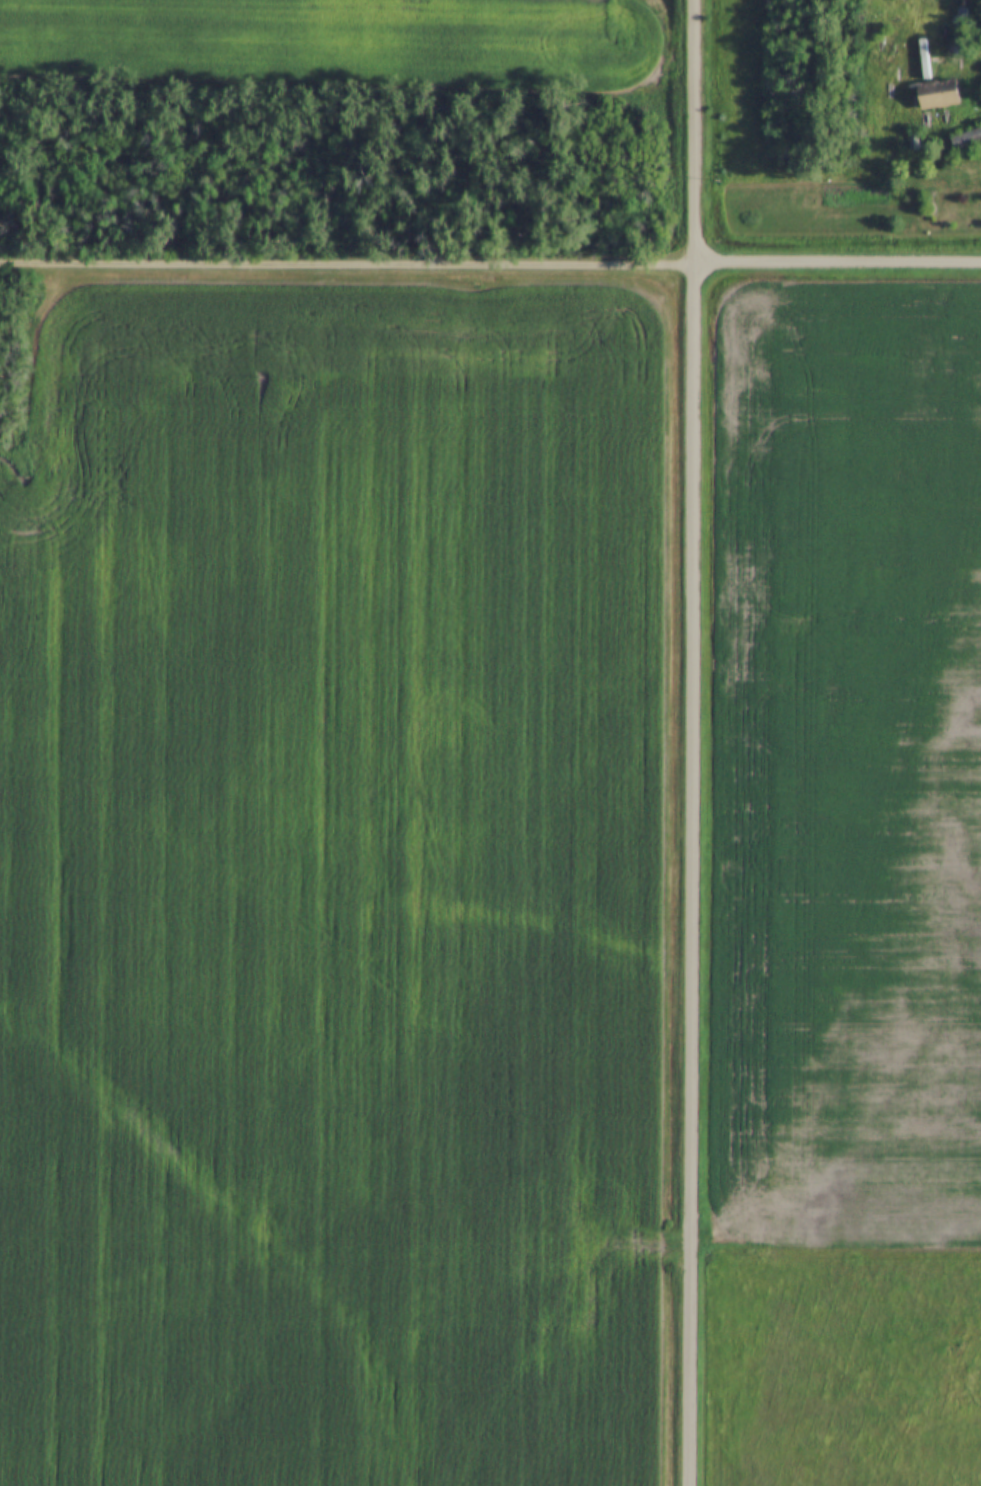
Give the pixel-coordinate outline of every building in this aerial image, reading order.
[(980,141),(980,128),(946,140),(950,152),(980,141)]
